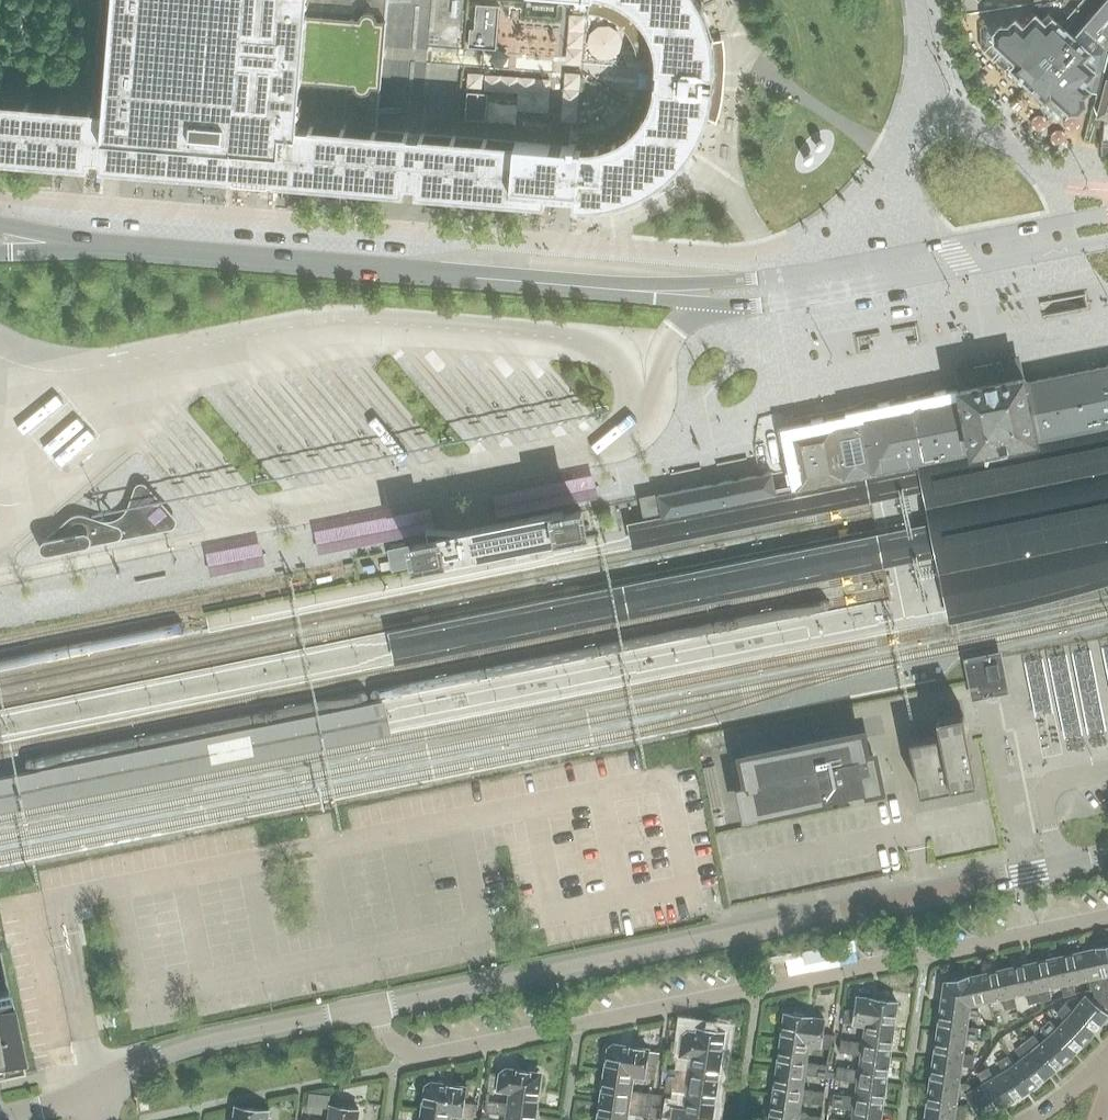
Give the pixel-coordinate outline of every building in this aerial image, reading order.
[(106,108),(0,99),(0,158),(89,166),(90,158),(102,159),(101,167),(231,177),(232,171),(275,175),(274,181),(404,192),(405,184),(417,185),(416,192),(546,203),(547,193),(574,195),(574,205),(575,205),(577,206),(585,206),(592,206),(599,205),(606,204),(613,203),(619,201),(627,199),(635,196),(642,193),(650,188),(658,184),(664,179),(669,175),(676,169),(680,165),(683,161),(686,158),(688,155),(690,152),(694,147),(696,143),(699,138),(702,133),(704,127),(706,122),(709,114),(710,108),(712,102),(713,97),(713,93),(713,90),(715,74),(715,70),(715,67),(715,62),(715,58),(715,51),(714,45),(713,37),(712,32),(710,26),(709,20),(707,15),(705,11),(702,5),(701,2),(700,0),(590,0),(589,9),(592,10),(596,10),(599,11),(602,12),(606,13),(609,14),(613,16),(615,18),(618,19),(620,21),(622,23),(625,26),(628,29),(630,32),(632,35),(633,38),(635,40),(636,44),(637,47),(638,49),(638,52),(639,55),(639,57),(656,55),(656,57),(656,60),(656,61),(656,67),(655,82),(654,89),(654,90),(653,93),(653,95),(636,91),(636,92),(635,95),(634,98),(633,100),(631,103),(629,106),(628,109),(626,111),(624,113),(621,116),(618,119),(614,121),(612,122),(609,124),(606,126),(604,126),(600,128),(596,129),(593,129),(590,129),(587,130),(582,130),(579,129),(578,146),(377,130),(388,0),(115,0),(106,108)] [(1005,70),(1007,71),(1011,68),(1029,84),(1046,100),(1040,106),(1057,122),(1068,110),(1070,112),(1079,111),(1085,104),(1085,95),(1092,88),(1095,84),(1100,86),(1095,103),(1096,114),(1098,114),(1098,113),(1107,76),(1107,0),(1083,0),(1062,24),(1049,12),(1044,19),(1036,11),(1024,24),(1017,18),(1010,25),(1001,26),(990,16),(980,28),(980,48),(1005,70)] [(470,29),(469,47),(496,49),(499,6),(477,4),(475,29),(470,29)] [(1098,113),(1104,114),(1102,142),(1103,142),(1103,153),(1107,153),(1107,77),(1107,79),(1098,113)] [(468,92),(466,116),(485,118),(487,93),(468,92)] [(1039,442),(1041,456),(1053,456),(1064,455),(1076,454),(1087,452),(1097,448),(1107,444),(1107,365),(1107,366),(1099,368),(1099,367),(1096,368),(1051,377),(1048,377),(1049,378),(1040,379),(1037,379),(1037,380),(1029,382),(1029,381),(1026,382),(1025,376),(1010,379),(1008,369),(1003,370),(1004,371),(1000,372),(997,373),(996,371),(994,372),(994,373),(990,374),(987,374),(987,373),(984,374),(984,375),(981,376),(977,376),(977,375),(973,376),(975,386),(960,389),(961,395),(958,395),(958,396),(949,398),(949,397),(946,398),(947,398),(938,400),(938,399),(935,400),(927,402),(923,403),(922,402),(919,403),(905,406),(901,406),(901,407),(898,407),(898,408),(890,410),(889,409),(887,410),(878,412),(878,411),(875,412),(876,412),(871,413),(867,414),(864,414),(860,414),(861,419),(860,419),(852,421),(852,420),(851,420),(847,421),(846,422),(838,423),(837,423),(836,423),(833,424),(831,424),(831,425),(815,428),(814,428),(814,427),(810,428),(810,429),(809,429),(793,433),(793,432),(791,433),(791,432),(787,433),(788,437),(790,444),(789,444),(790,448),(791,448),(794,467),(795,470),(798,486),(799,490),(802,489),(844,480),(844,481),(847,480),(865,476),(889,471),(889,472),(893,471),(893,470),(905,468),(933,462),(933,463),(937,462),(971,455),(975,454),(1004,448),(1034,442),(1039,442)] [(635,548),(870,502),(876,534),(872,534),(642,580),(645,596),(648,613),(878,567),(882,566),(889,600),(885,601),(655,646),(659,663),(662,680),(743,664),(840,644),(892,635),(898,633),(949,622),(983,615),(1006,610),(1053,599),(1097,586),(1107,583),(1107,444),(1097,448),(1087,452),(1076,454),(1064,455),(1053,456),(1041,456),(1039,442),(1034,442),(1004,448),(975,454),(971,455),(937,462),(933,463),(933,462),(905,468),(893,470),(893,471),(889,472),(889,471),(865,476),(847,480),(844,481),(844,480),(802,489),(799,490),(788,492),(777,494),(773,495),(773,494),(667,516),(663,517),(663,516),(647,520),(647,519),(644,519),(630,522),(635,548)] [(644,508),(642,508),(644,517),(644,519),(647,519),(647,520),(663,516),(663,517),(667,516),(773,494),(773,495),(777,494),(776,491),(775,491),(772,475),(773,475),(772,472),(769,472),(769,473),(750,477),(750,476),(746,477),(747,477),(727,481),(724,481),(724,482),(707,485),(703,486),(704,486),(685,490),(685,489),(681,490),(681,491),(662,494),(659,495),(643,498),(643,501),(644,508)] [(496,516),(596,496),(592,476),(492,496),(496,516)] [(115,518),(102,520),(118,526),(119,526),(120,527),(121,528),(122,530),(123,531),(123,533),(123,535),(122,537),(121,538),(121,539),(120,539),(119,540),(118,541),(137,536),(174,528),(176,526),(176,523),(177,521),(176,519),(144,482),(139,481),(135,483),(134,486),(132,490),(129,498),(126,508),(122,514),(115,518)] [(314,531),(319,552),(435,528),(430,506),(314,531)] [(563,508),(477,526),(461,529),(445,527),(428,527),(429,531),(431,541),(413,544),(414,546),(417,561),(434,558),(435,564),(477,556),(569,537),(568,532),(585,529),(584,524),(582,512),(565,515),(563,508)] [(50,555),(117,541),(118,541),(119,540),(120,539),(121,539),(121,538),(122,537),(123,535),(123,533),(123,531),(122,530),(121,528),(120,527),(119,526),(118,526),(102,520),(90,516),(86,515),(83,515),(78,515),(75,515),(72,516),(69,518),(67,520),(43,541),(42,542),(41,543),(41,545),(40,546),(40,548),(41,550),(41,551),(42,553),(44,554),(46,554),(47,555),(49,555),(50,555)] [(206,552),(210,574),(264,564),(260,541),(206,552)] [(414,546),(407,547),(389,551),(389,552),(393,573),(411,569),(410,563),(417,561),(414,546)] [(1107,725),(1107,635),(1027,648),(1037,713),(1062,709),(1066,732),(1107,725)] [(1001,650),(963,658),(968,682),(969,687),(971,695),(985,692),(1000,689),(1009,688),(1003,656),(1001,650)] [(955,784),(978,780),(968,729),(964,712),(938,717),(941,735),(910,741),(921,794),(955,787),(955,784)] [(749,788),(741,789),(747,816),(833,798),(848,795),(850,795),(882,788),(875,754),(867,755),(862,732),(743,757),(749,788)] [(1097,948),(1085,951),(1091,979),(1095,996),(1102,1003),(1107,1008),(1107,945),(1097,948)] [(1065,985),(1061,986),(1064,996),(1077,993),(1074,983),(1091,979),(1085,951),(1058,957),(1065,985)] [(1052,999),(1050,989),(1051,989),(1061,986),(1065,985),(1058,957),(1044,960),(1032,963),(1041,1001),(1052,999)] [(1012,998),(1015,997),(1026,994),(1028,1004),(1041,1001),(1032,963),(1005,969),(1012,998)] [(986,1004),(1002,1000),(1005,1010),(1017,1007),(1015,997),(1012,998),(1005,969),(979,975),(986,1004)] [(975,1006),(979,1005),(986,1004),(979,975),(969,977),(948,981),(949,981),(945,982),(942,1002),(970,1006),(975,1006)] [(1090,1036),(1107,1014),(1099,1007),(1085,995),(1073,1009),(1065,1003),(1056,1012),(1064,1019),(1067,1015),(1090,1036)] [(863,1025),(893,1029),(897,1001),(871,998),(858,996),(856,1011),(846,1009),(844,1022),(863,1025)] [(967,1026),(969,1014),(981,1016),(979,1005),(975,1006),(970,1006),(942,1002),(938,1031),(966,1035),(965,1039),(977,1040),(979,1028),(967,1026)] [(25,1074),(24,1072),(22,1058),(23,1058),(18,1034),(17,1034),(11,1004),(8,1005),(0,1006),(0,1079),(25,1074)] [(809,1044),(831,1047),(833,1035),(822,1034),(825,1019),(812,1017),(786,1013),(782,1040),(809,1044)] [(1067,1015),(1064,1019),(1056,1027),(1050,1019),(1041,1028),(1047,1035),(1050,1033),(1071,1055),(1084,1042),(1090,1036),(1067,1015)] [(859,1052),(889,1056),(893,1029),(863,1025),(861,1042),(841,1039),(840,1052),(859,1055),(859,1052)] [(671,1052),(691,1055),(720,1059),(724,1032),(703,1029),(702,1033),(689,1031),(684,1035),(683,1042),(673,1041),(671,1052)] [(976,1055),(963,1053),(965,1039),(966,1035),(938,1031),(934,1058),(962,1062),(962,1065),(975,1067),(976,1055)] [(1047,1035),(1040,1042),(1034,1034),(1025,1041),(1050,1073),(1062,1064),(1071,1055),(1050,1033),(1047,1035)] [(805,1071),(805,1075),(827,1078),(828,1065),(807,1062),(809,1044),(782,1040),(778,1067),(805,1071)] [(1012,1064),(1029,1090),(1039,1082),(1050,1073),(1025,1041),(1015,1050),(1021,1057),(1014,1063),(1012,1064)] [(655,1077),(657,1066),(661,1052),(649,1050),(649,1049),(614,1044),(609,1048),(606,1071),(633,1075),(655,1077)] [(837,1067),(836,1079),(855,1082),(856,1079),(886,1083),(889,1056),(859,1052),(859,1055),(857,1070),(837,1067)] [(720,1059),(691,1055),(689,1070),(668,1068),(667,1079),(716,1086),(720,1059)] [(998,1062),(1003,1070),(994,1076),(991,1078),(1006,1104),(1017,1097),(1029,1090),(1012,1064),(1014,1063),(1009,1055),(998,1062)] [(970,1083),(959,1082),(962,1065),(962,1062),(934,1058),(931,1085),(958,1089),(958,1095),(970,1097),(966,1091),(973,1088),(970,1083)] [(802,1098),(801,1101),(823,1104),(824,1093),(803,1090),(805,1075),(805,1071),(778,1067),(774,1094),(802,1098)] [(991,1078),(994,1076),(988,1067),(977,1073),(983,1083),(973,1088),(966,1091),(970,1097),(982,1118),(1006,1104),(991,1078)] [(501,1074),(491,1073),(489,1092),(498,1094),(498,1091),(508,1093),(507,1103),(536,1108),(541,1077),(537,1073),(507,1068),(501,1072),(501,1074)] [(651,1104),(653,1093),(631,1090),(632,1082),(633,1075),(606,1071),(602,1098),(651,1105),(651,1104)] [(633,1075),(632,1082),(644,1083),(645,1076),(633,1075)] [(683,1109),(713,1113),(716,1086),(667,1079),(665,1091),(685,1093),(683,1109)] [(856,1079),(855,1082),(853,1096),(834,1094),(832,1106),(852,1109),(852,1106),(882,1110),(886,1083),(856,1079)] [(426,1086),(423,1109),(451,1113),(451,1115),(472,1118),(474,1103),(464,1102),(467,1087),(432,1082),(426,1086)] [(967,1107),(956,1105),(958,1095),(958,1089),(931,1085),(927,1112),(966,1118),(967,1107)] [(662,1106),(663,1095),(653,1093),(651,1104),(662,1106)] [(309,1094),(308,1107),(330,1110),(331,1097),(309,1094)] [(774,1094),(770,1119),(821,1119),(821,1117),(799,1114),(801,1101),(802,1098),(774,1094)] [(628,1113),(650,1116),(651,1105),(602,1098),(599,1119),(627,1119),(628,1113)] [(507,1103),(487,1100),(485,1112),(505,1115),(505,1119),(534,1119),(536,1108),(507,1103)] [(651,1105),(650,1116),(653,1117),(662,1118),(663,1107),(663,1106),(662,1106),(651,1104),(651,1105)] [(359,1109),(337,1106),(336,1112),(330,1111),(328,1119),(357,1119),(359,1109)] [(683,1109),(663,1106),(663,1107),(662,1118),(672,1119),(712,1119),(713,1113),(683,1109)] [(852,1109),(850,1119),(880,1119),(882,1110),(852,1106),(852,1109)] [(270,1111),(269,1111),(241,1107),(236,1111),(235,1119),(268,1119),(270,1111)] [(422,1119),(450,1119),(451,1115),(451,1113),(423,1109),(422,1119)]
